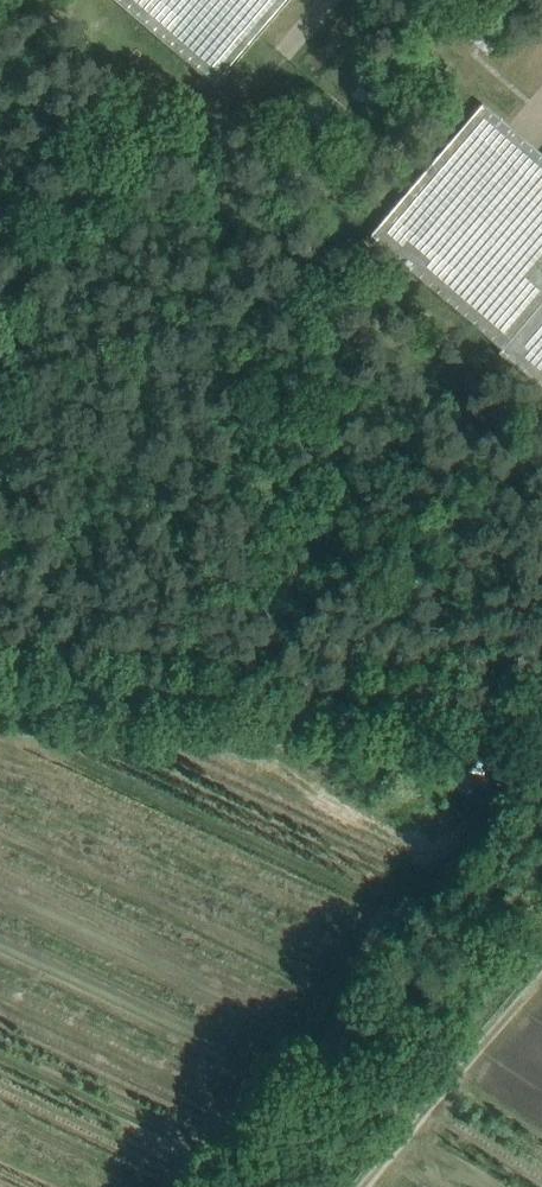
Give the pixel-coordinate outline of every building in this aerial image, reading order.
[(216,87),(291,0),(115,0),(216,87)] [(370,236),(503,350),(500,353),(541,389),(541,152),(483,102),(370,236)]
